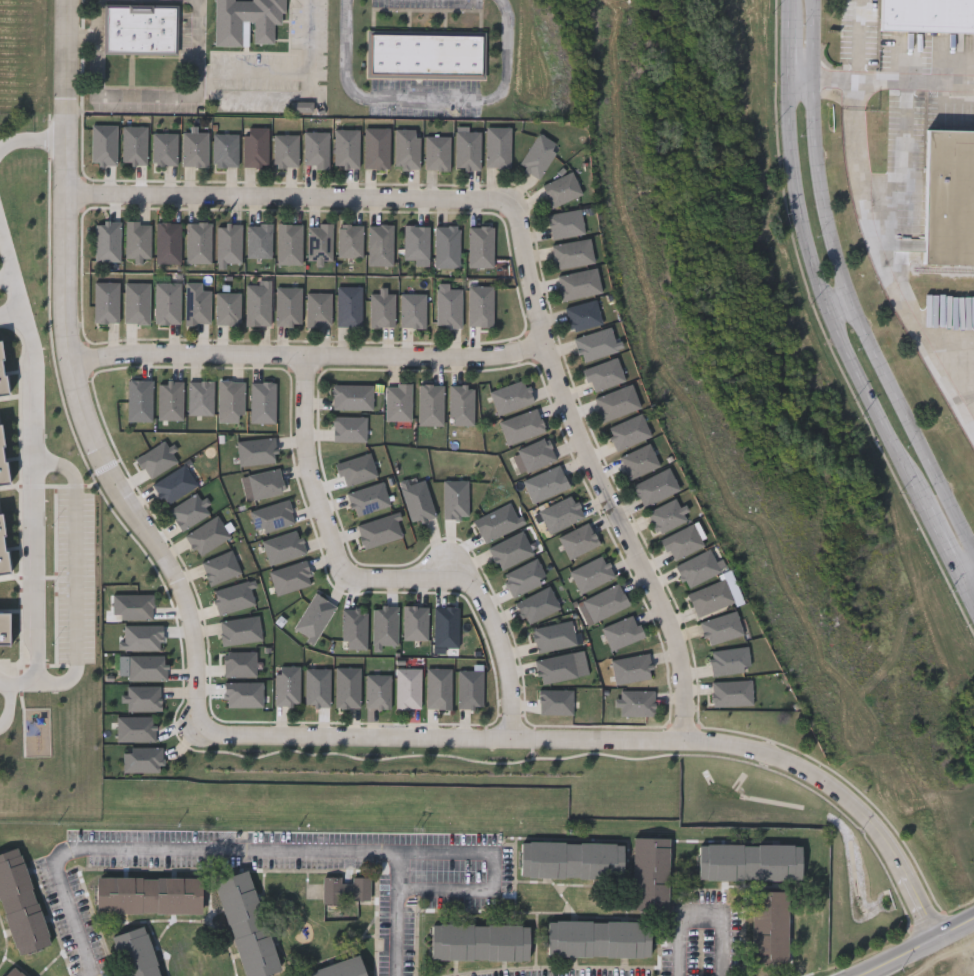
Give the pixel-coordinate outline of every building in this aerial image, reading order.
[(234,0),(251,0),(285,0),(284,23),(273,23),(273,42),(253,42),(254,21),(242,20),(241,45),(214,45),(216,0),(234,0)] [(880,32),(881,0),(973,0),(973,34),(880,32)] [(103,52),(103,5),(179,5),(178,53),(103,52)] [(366,78),(366,31),(484,32),(484,79),(366,78)] [(146,166),(122,166),(122,127),(146,127),(146,166)] [(510,168),(486,168),(486,128),(510,128),(510,168)] [(268,129),(268,167),(244,167),(244,129),(268,129)] [(364,129),(389,129),(389,169),(364,169),(364,129)] [(358,130),(358,168),(334,168),(334,130),(358,130)] [(395,169),(395,130),(419,130),(419,169),(395,169)] [(480,132),(480,170),(456,170),(456,132),(480,132)] [(926,132),(973,133),(973,265),(924,264),(926,132)] [(207,167),(182,167),(182,133),(207,133),(207,167)] [(304,168),(304,133),(328,133),(328,168),(304,168)] [(518,167),(539,133),(559,146),(538,180),(518,167)] [(152,134),(177,134),(177,166),(152,166),(152,134)] [(237,167),(213,167),(213,135),(237,135),(237,167)] [(298,135),(298,168),(274,168),(274,135),(298,135)] [(449,137),(449,171),(425,171),(425,137),(449,137)] [(541,187),(571,172),(582,195),(552,209),(541,187)] [(585,234),(552,241),(547,217),(580,210),(585,234)] [(119,262),(95,262),(95,222),(119,222),(119,262)] [(125,259),(125,222),(150,222),(150,259),(125,259)] [(210,223),(210,264),(186,264),(186,223),(210,223)] [(155,264),(155,224),(180,224),(180,264),(155,264)] [(216,225),(240,225),(240,264),(216,264),(216,225)] [(271,258),(246,258),(246,225),(271,225),(271,258)] [(301,225),(301,265),(277,265),(277,225),(301,225)] [(331,261),(308,261),(308,225),(331,225),(331,261)] [(362,225),(362,258),(338,258),(338,225),(362,225)] [(368,266),(368,225),(392,225),(392,266),(368,266)] [(428,226),(428,261),(404,261),(404,226),(428,226)] [(435,227),(459,227),(459,259),(435,259),(435,227)] [(469,228),(493,228),(493,268),(469,268),(469,228)] [(552,246),(590,240),(594,264),(556,270),(552,246)] [(557,277),(596,269),(601,294),(562,302),(557,277)] [(94,283),(118,283),(118,323),(94,323),(94,283)] [(149,284),(149,324),(125,324),(125,284),(149,284)] [(155,324),(155,284),(180,284),(180,324),(155,324)] [(246,326),(246,284),(270,284),(270,326),(246,326)] [(461,328),(437,328),(437,284),(449,284),(449,290),(461,290),(461,328)] [(276,326),(276,287),(300,287),(300,326),(276,326)] [(336,327),(336,287),(361,287),(361,327),(336,327)] [(493,327),(468,327),(468,287),(493,287),(493,327)] [(185,291),(210,291),(210,326),(185,326),(185,291)] [(369,327),(369,292),(386,292),(386,294),(394,294),(394,327),(369,327)] [(215,293),(240,293),(240,325),(215,325),(215,293)] [(306,326),(306,293),(331,293),(331,326),(306,326)] [(400,328),(400,295),(425,295),(425,328),(400,328)] [(602,325),(571,333),(565,309),(596,300),(602,325)] [(574,338),(612,329),(618,353),(580,362),(574,338)] [(625,381),(592,394),(583,371),(616,358),(625,381)] [(490,391),(526,380),(533,404),(497,415),(490,391)] [(152,381),(152,422),(127,422),(127,381),(152,381)] [(182,421),(158,421),(158,382),(182,382),(182,421)] [(213,382),(213,416),(188,416),(188,382),(213,382)] [(218,382),(243,382),(243,423),(218,423),(218,382)] [(275,424),(251,424),(251,383),(275,383),(275,424)] [(331,385),(372,385),(372,410),(331,410),(331,385)] [(410,385),(410,421),(386,421),(386,385),(410,385)] [(443,385),(443,426),(418,426),(418,385),(443,385)] [(449,386),(473,386),(473,426),(449,426),(449,386)] [(639,410),(602,422),(594,398),(632,386),(639,410)] [(537,410),(545,433),(506,445),(499,421),(537,410)] [(616,452),(607,429),(641,414),(651,437),(616,452)] [(366,417),(366,443),(331,443),(331,417),(366,417)] [(528,474),(517,451),(546,437),(557,459),(528,474)] [(629,481),(619,458),(649,444),(659,467),(629,481)] [(522,481),(559,465),(569,489),(532,504),(522,481)] [(643,508),(633,486),(669,469),(679,492),(643,508)] [(539,511),(574,496),(584,519),(549,534),(539,511)] [(687,522),(657,536),(646,514),(676,499),(687,522)] [(558,538),(588,523),(599,545),(569,560),(558,538)] [(661,541),(692,525),(703,546),(672,562),(661,541)] [(687,587),(676,565),(709,549),(720,572),(687,587)] [(614,577),(581,594),(569,572),(603,555),(614,577)] [(688,592),(726,579),(734,603),(696,616),(688,592)] [(593,623),(582,600),(619,584),(629,606),(593,623)] [(743,634),(707,644),(701,621),(736,611),(743,634)] [(602,627),(635,614),(643,638),(610,650),(602,627)] [(710,649),(749,648),(750,672),(711,674),(710,649)] [(611,659),(649,653),(652,678),(615,684),(611,659)] [(752,704),(712,706),(711,681),(751,680),(752,704)] [(654,690),(654,715),(619,715),(619,690),(654,690)] [(670,836),(669,909),(633,908),(634,836),(670,836)] [(625,842),(624,877),(521,876),(522,840),(625,842)] [(802,879),(700,878),(700,843),(802,844),(802,879)] [(15,953),(0,900),(0,851),(21,845),(48,944),(15,953)] [(279,970),(259,975),(244,975),(216,879),(251,869),(279,970)] [(97,876),(202,877),(202,913),(97,911),(97,876)] [(323,876),(342,876),(342,881),(353,881),(353,876),(371,876),(371,900),(323,900),(323,876)] [(752,961),(752,890),(789,890),(789,961),(752,961)] [(651,921),(650,954),(548,954),(548,920),(651,921)] [(529,958),(432,957),(432,923),(530,924),(529,958)] [(146,924),(161,975),(125,975),(113,934),(146,924)] [(360,955),(367,975),(293,975),(360,955)] [(14,964),(26,975),(2,975),(14,964)]
